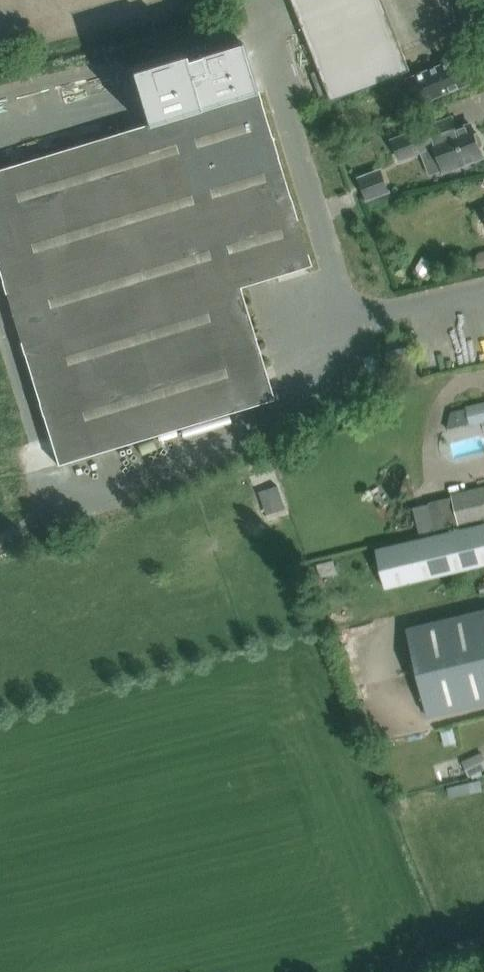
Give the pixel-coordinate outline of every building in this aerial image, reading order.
[(319,70),(329,93),(332,101),(410,70),(382,0),(292,0),(319,70)] [(140,125),(0,168),(0,278),(57,464),(273,398),(239,286),(311,264),(257,90),(248,92),(233,42),(175,60),(174,56),(123,71),(140,125)] [(472,82),(462,57),(408,79),(418,104),(472,82)] [(320,96),(329,93),(319,70),(311,73),(320,96)] [(392,139),(399,158),(433,146),(443,171),(482,156),(479,146),(482,145),(481,142),(481,138),(479,135),(477,132),(474,133),(470,124),(456,129),(451,117),(392,139)] [(392,192),(382,167),(358,176),(367,201),(392,192)] [(472,263),(481,269),(483,268),(483,251),(478,253),(472,263)] [(417,265),(412,272),(422,278),(427,281),(432,274),(417,265)] [(470,425),(483,422),(483,401),(466,405),(470,425)] [(277,484),(264,488),(272,512),(284,508),(277,484)] [(452,497),(458,525),(483,519),(483,489),(452,497)] [(483,564),(483,523),(375,549),(384,588),(483,564)] [(333,559),(316,563),(319,577),(336,572),(333,559)] [(406,628),(417,673),(483,656),(483,609),(406,628)] [(417,673),(427,716),(483,702),(483,656),(417,673)] [(453,727),(441,729),(445,744),(457,742),(453,727)] [(483,768),(483,755),(482,751),(464,759),(470,774),(483,768)]
